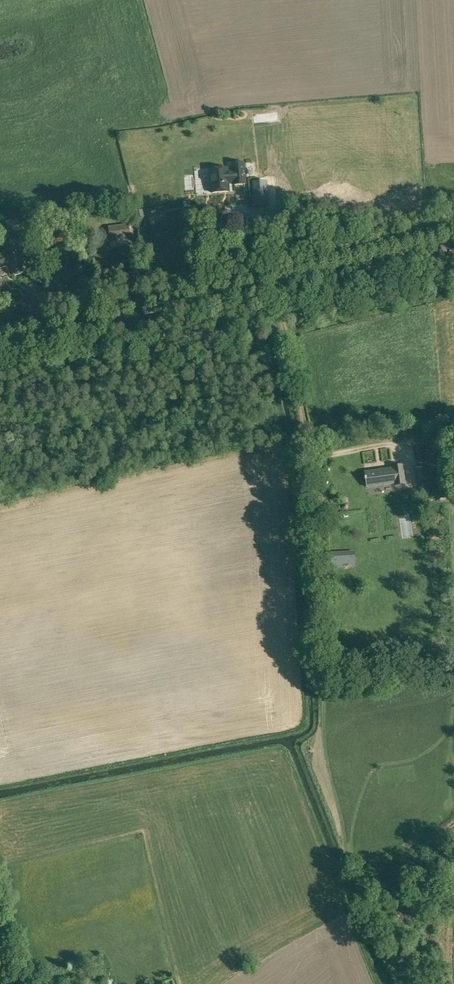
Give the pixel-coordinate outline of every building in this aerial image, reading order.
[(208,168),(211,192),(229,190),(229,181),(233,181),(234,184),(245,182),(243,162),(232,163),(233,171),(228,171),(227,167),(208,168)] [(266,181),(253,182),(254,206),(267,205),(266,181)] [(135,211),(137,222),(144,220),(142,210),(135,211)] [(164,212),(148,215),(151,229),(166,227),(164,212)] [(6,223),(10,237),(27,231),(23,218),(6,223)] [(109,227),(110,239),(130,236),(128,224),(109,227)] [(10,275),(26,271),(19,248),(3,252),(4,254),(0,255),(0,268),(7,265),(10,275)] [(37,295),(41,311),(48,309),(43,294),(37,295)] [(437,462),(446,463),(448,445),(439,444),(437,462)] [(364,472),(366,487),(395,483),(395,485),(405,484),(402,465),(393,466),(393,468),(364,472)] [(326,553),(327,567),(355,565),(354,551),(326,553)]
